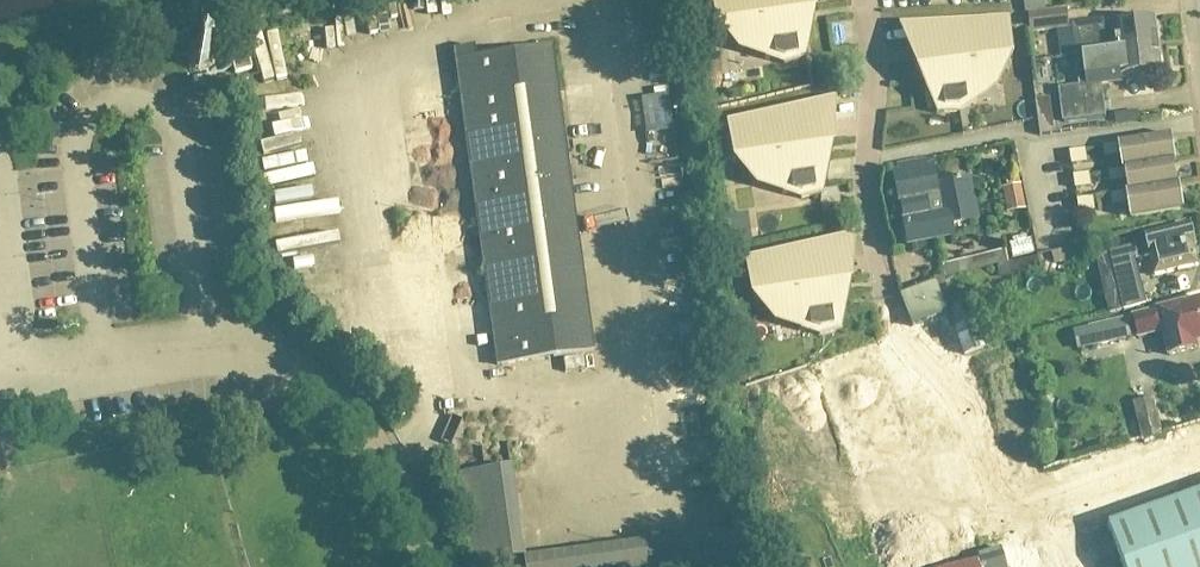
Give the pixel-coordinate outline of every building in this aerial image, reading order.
[(768,62),(782,66),(805,61),(806,59),(804,59),(804,61),(802,61),(796,17),(811,14),(809,0),(698,0),(702,29),(716,27),(716,28),(734,25),(738,51),(764,48),(764,53),(765,59),(769,60),(768,62)] [(1029,17),(1031,32),(1031,35),(1069,30),(1067,12),(1029,17)] [(958,115),(971,107),(970,106),(973,104),(971,92),(997,89),(994,63),(1012,60),(1007,22),(1010,22),(1010,21),(897,25),(898,27),(900,27),(900,26),(914,25),(917,41),(912,41),(916,73),(932,71),(938,115),(936,115),(935,114),(934,114),(935,116),(958,115)] [(1076,58),(1157,47),(1154,21),(1114,26),(1104,27),(1104,22),(1072,26),(1076,58)] [(228,51),(234,76),(251,72),(245,47),(228,51)] [(1157,47),(1076,58),(1080,90),(1121,84),(1120,78),(1161,73),(1157,47)] [(473,49),(453,52),(496,367),(593,354),(552,50),(475,60),(473,49)] [(755,186),(781,183),(783,195),(786,195),(785,197),(800,201),(822,196),(823,194),(822,194),(821,196),(819,196),(813,152),(829,149),(824,118),(820,119),(818,103),(833,100),(833,101),(835,101),(835,98),(725,124),(715,126),(720,165),(752,160),(755,186)] [(264,154),(302,152),(301,137),(291,138),(289,117),(286,117),(285,101),(261,103),(264,154)] [(1077,118),(1076,131),(1099,131),(1100,119),(1077,118)] [(1175,162),(1170,137),(1119,146),(1119,147),(1103,149),(1104,150),(1108,149),(1110,159),(1121,157),(1123,171),(1175,162)] [(1086,165),(1084,152),(1069,155),(1071,167),(1086,165)] [(1175,163),(1175,162),(1123,171),(1123,172),(1124,172),(1108,175),(1109,175),(1113,175),(1115,184),(1126,182),(1128,193),(1127,193),(1127,195),(1178,186),(1178,185),(1177,185),(1174,163),(1175,163)] [(267,182),(304,175),(302,164),(265,171),(267,182)] [(903,221),(901,221),(906,245),(952,237),(951,227),(976,222),(968,181),(935,188),(933,177),(916,180),(914,172),(893,176),(898,204),(900,204),(903,221)] [(1088,176),(1073,179),(1075,191),(1090,189),(1088,176)] [(1178,186),(1127,195),(1111,197),(1111,198),(1116,197),(1117,207),(1128,205),(1131,220),(1182,211),(1178,186)] [(1029,192),(1016,193),(1017,214),(1030,213),(1029,192)] [(1091,200),(1077,203),(1079,215),(1093,213),(1091,200)] [(1145,305),(1143,297),(1135,263),(1150,259),(1155,279),(1198,269),(1193,249),(1196,249),(1190,227),(1145,238),(1147,246),(1110,255),(1124,310),(1145,305)] [(774,323),(799,319),(801,331),(804,332),(804,334),(818,338),(841,333),(841,331),(840,331),(840,332),(838,333),(831,288),(847,286),(842,255),(838,255),(836,240),(851,236),(851,237),(853,237),(853,235),(743,261),(743,263),(746,262),(751,300),(770,297),(774,323)] [(1019,243),(1017,261),(1036,264),(1039,246),(1019,243)] [(949,277),(1007,264),(1003,251),(946,265),(949,277)] [(925,325),(945,318),(933,287),(914,294),(925,325)] [(1134,318),(1140,340),(1163,334),(1169,358),(1199,351),(1199,346),(1199,344),(1199,302),(1134,318)] [(1125,319),(1088,327),(1092,348),(1130,340),(1125,319)] [(1143,449),(1163,442),(1153,398),(1132,404),(1143,449)] [(509,467),(457,474),(470,565),(521,559),(509,467)] [(1107,527),(1121,566),(1199,566),(1199,494),(1107,527)] [(521,559),(523,566),(737,566),(732,531),(521,559)] [(1000,551),(977,558),(980,566),(1005,566),(1000,551)]
